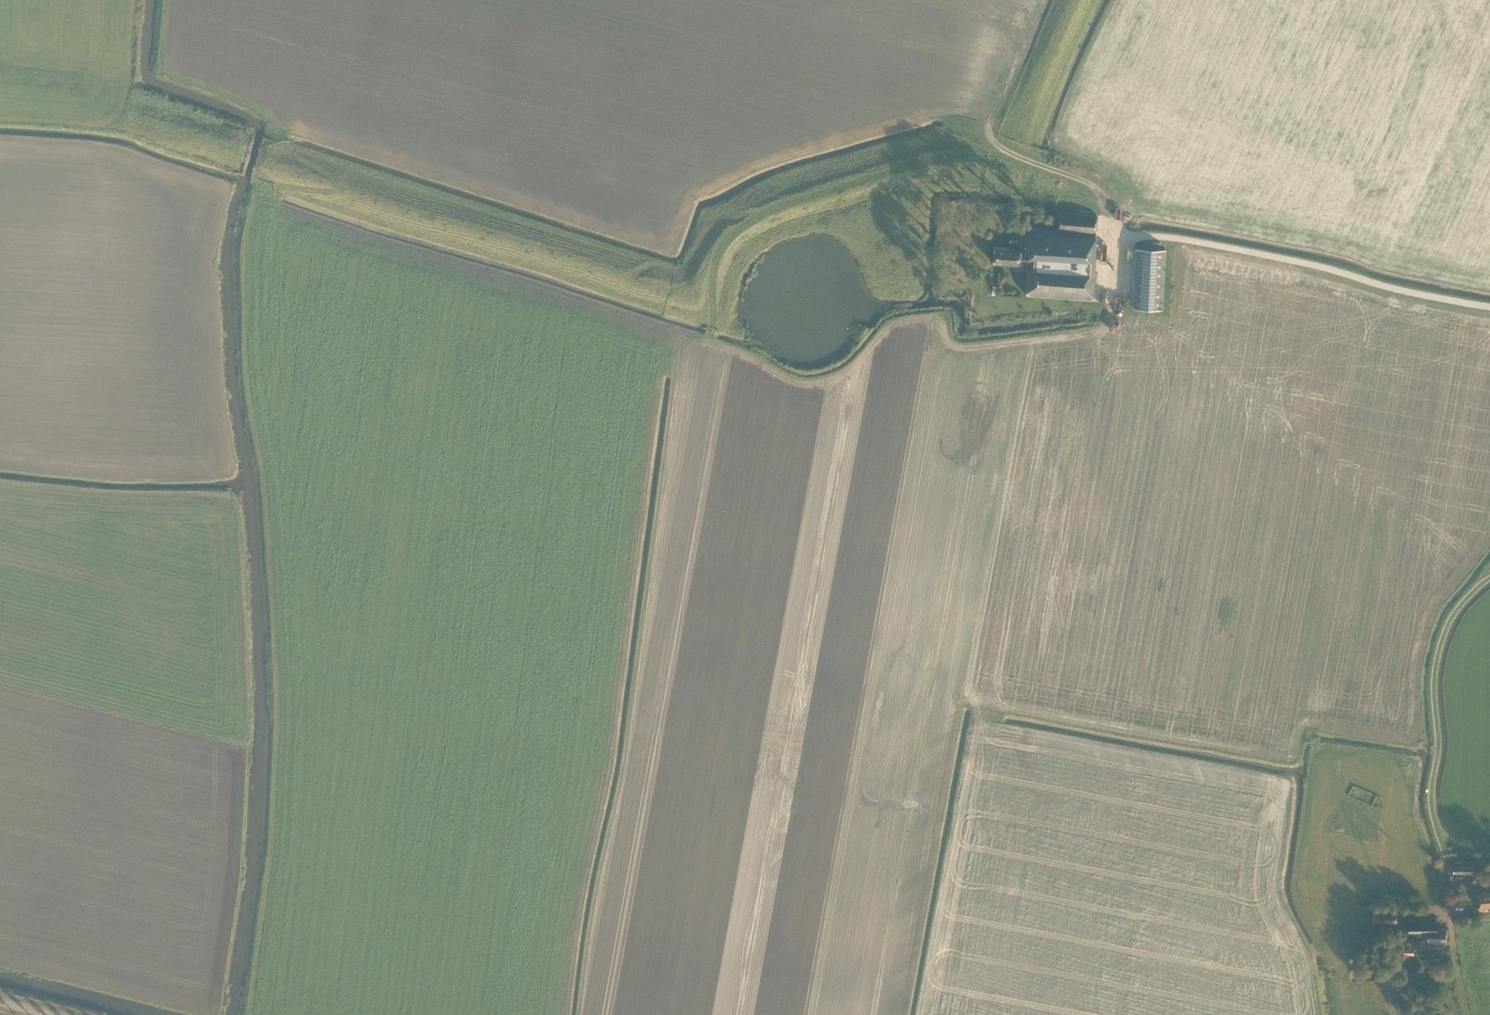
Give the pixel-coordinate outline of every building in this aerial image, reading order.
[(1096,214),(1058,211),(1057,229),(1028,227),(1028,228),(1021,228),(1021,239),(1010,238),(1009,244),(1005,244),(1005,246),(995,246),(994,261),(1019,263),(1019,261),(1022,261),(1022,266),(1028,266),(1027,294),(1094,298),(1096,214)] [(1165,248),(1134,246),(1132,306),(1163,308),(1165,248)] [(1478,892),(1480,909),(1488,908),(1488,906),(1489,906),(1489,890),(1478,892)] [(1469,917),(1468,908),(1457,908),(1458,918),(1469,917)] [(1397,910),(1374,910),(1374,922),(1397,922),(1397,910)] [(1447,940),(1447,927),(1438,927),(1438,921),(1410,920),(1410,931),(1428,931),(1428,940),(1429,940),(1429,944),(1431,946),(1444,946),(1446,944),(1446,940),(1447,940)]
